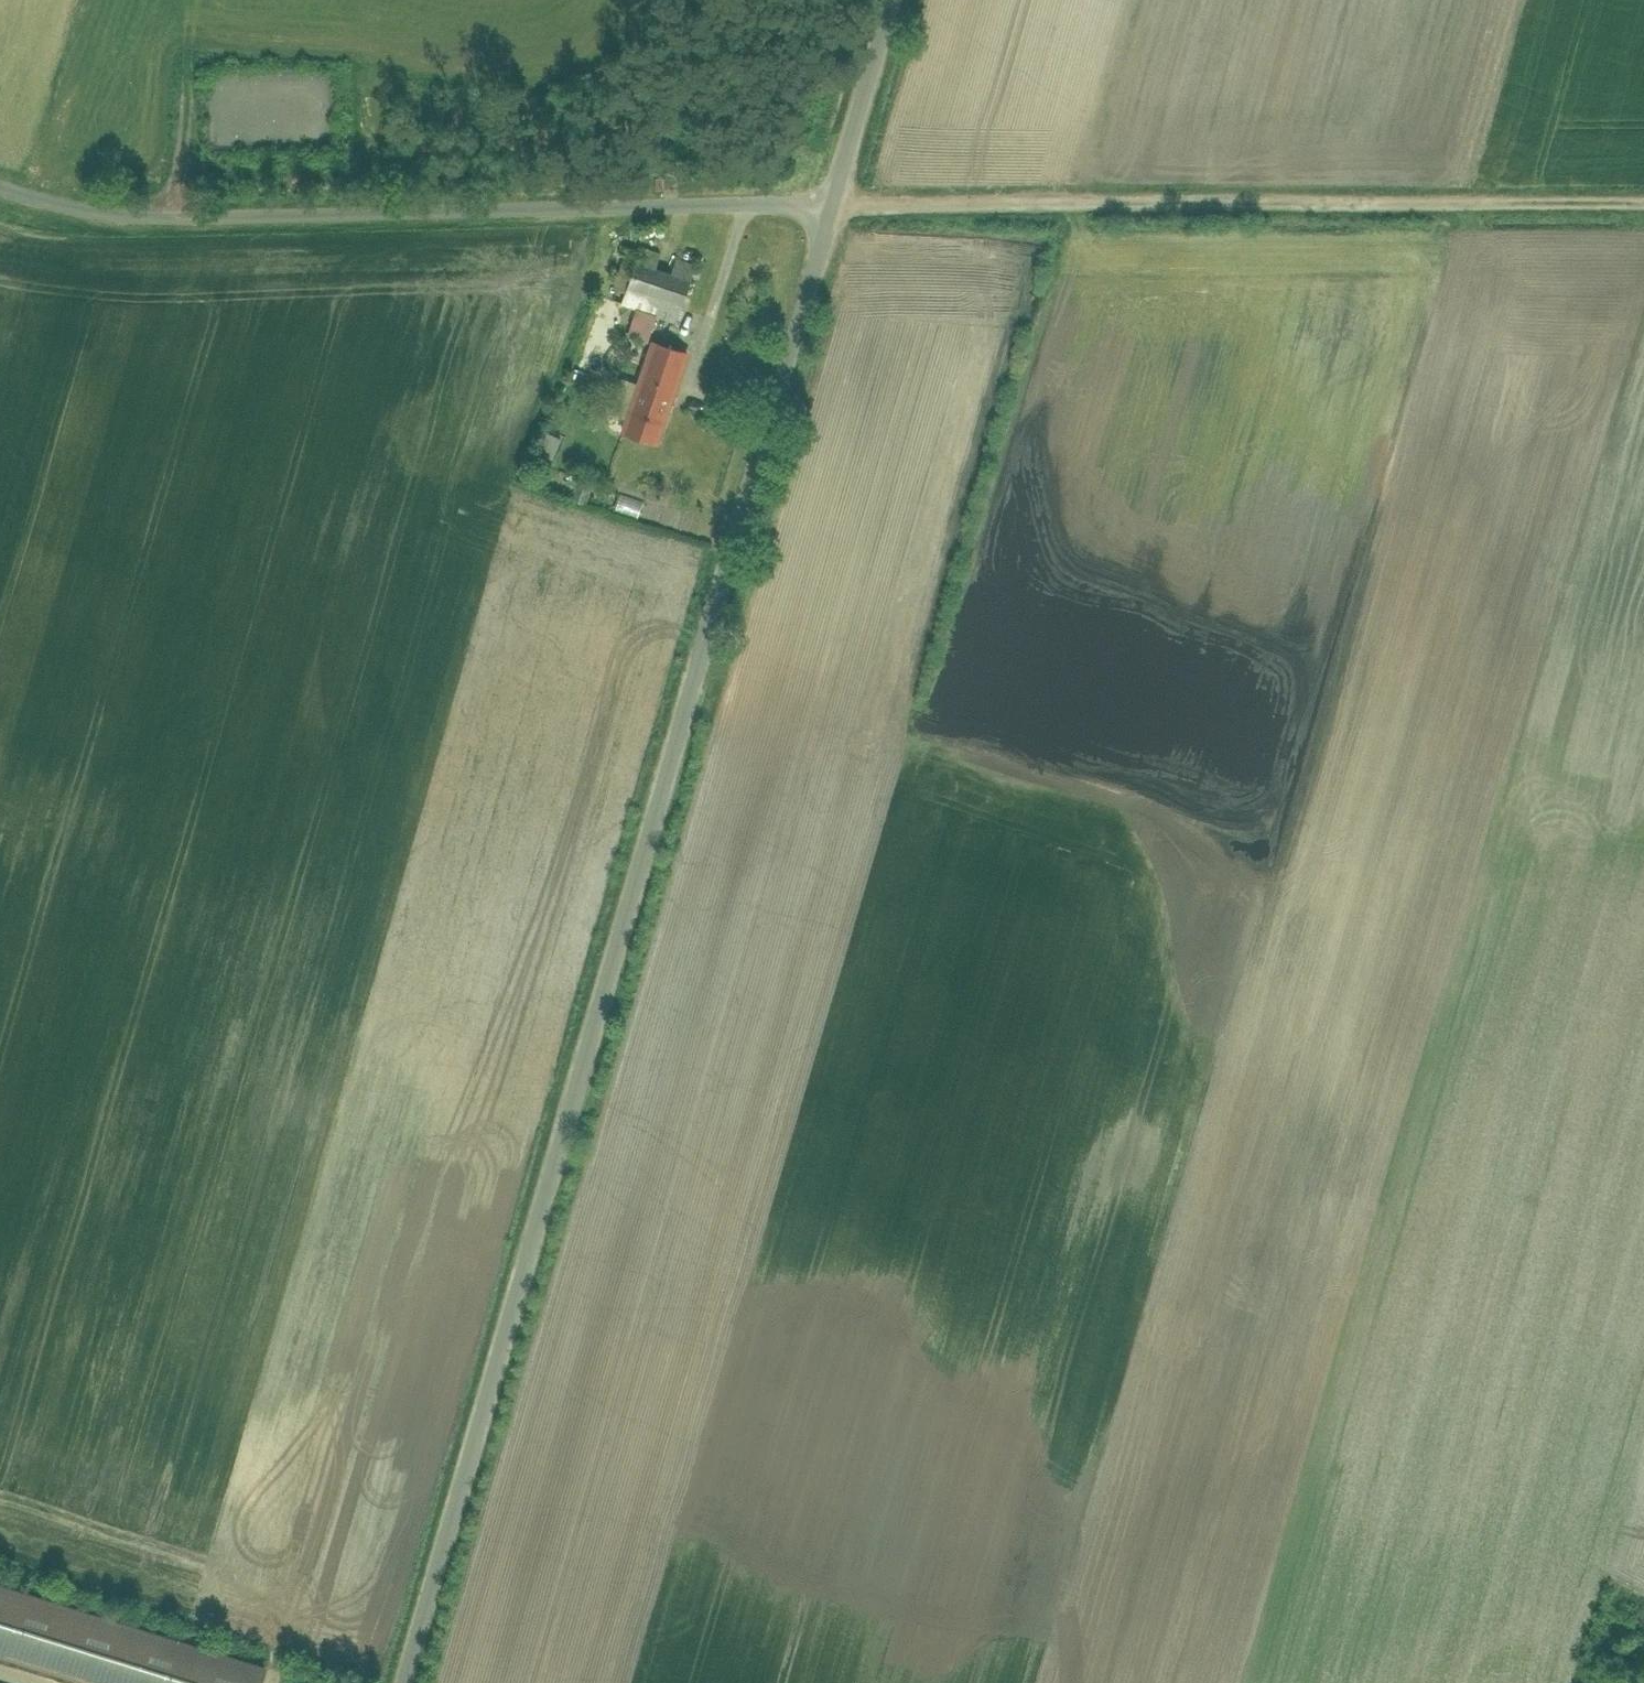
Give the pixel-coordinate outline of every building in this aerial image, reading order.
[(637,257),(622,301),(681,322),(697,278),(637,257)] [(652,347),(620,436),(655,449),(688,360),(652,347)] [(62,1682),(271,1682),(274,1671),(0,1585),(0,1664),(62,1682)]
